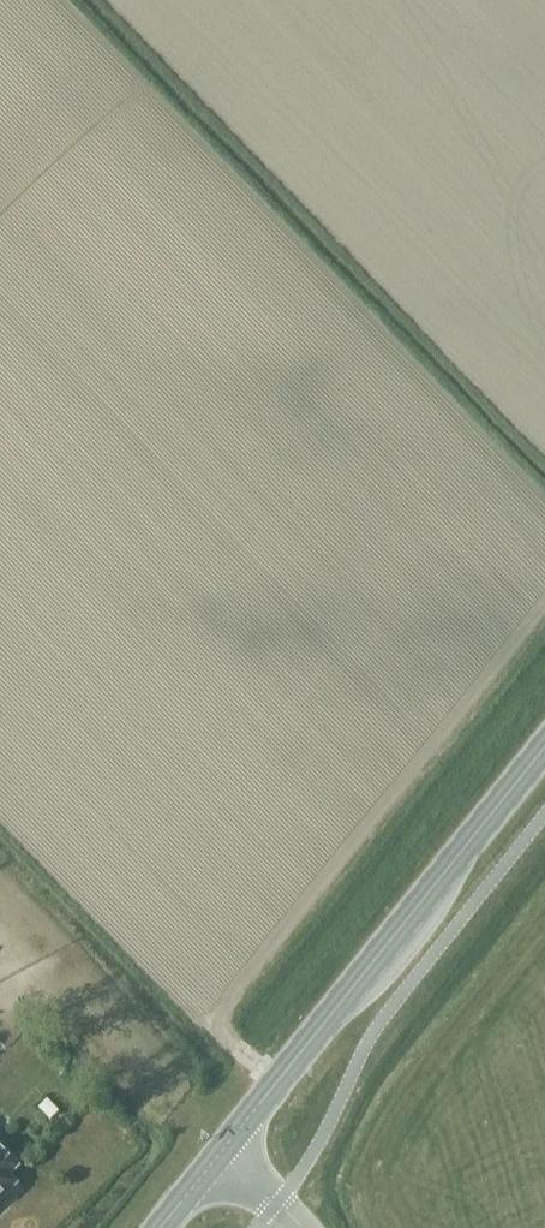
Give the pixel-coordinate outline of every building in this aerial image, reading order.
[(66,1106),(71,1101),(66,1096),(61,1101),(66,1106)] [(50,1122),(59,1114),(47,1102),(39,1110),(50,1122)] [(15,1187),(7,1179),(19,1167),(0,1147),(0,1202),(15,1187)]
